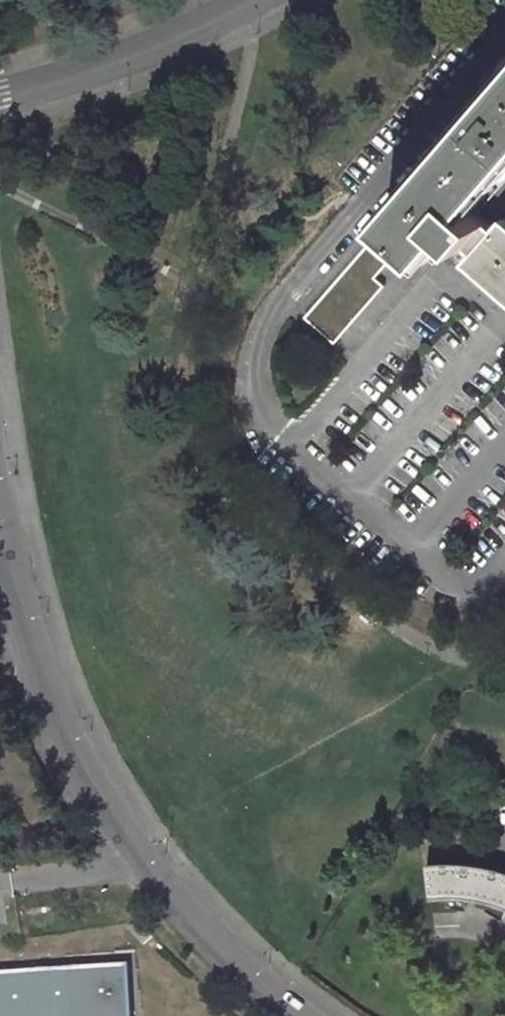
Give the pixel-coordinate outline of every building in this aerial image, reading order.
[(312,315),(341,340),(391,283),(382,274),(415,237),(437,256),(461,229),(483,249),(474,259),(504,286),(504,224),(483,205),(504,179),(504,94),(312,315)] [(428,899),(430,899),(440,898),(457,898),(483,902),(497,906),(504,908),(504,873),(496,871),(470,866),(450,865),(435,865),(424,866),(428,899)] [(127,965),(0,974),(0,1015),(131,1015),(127,965)]
